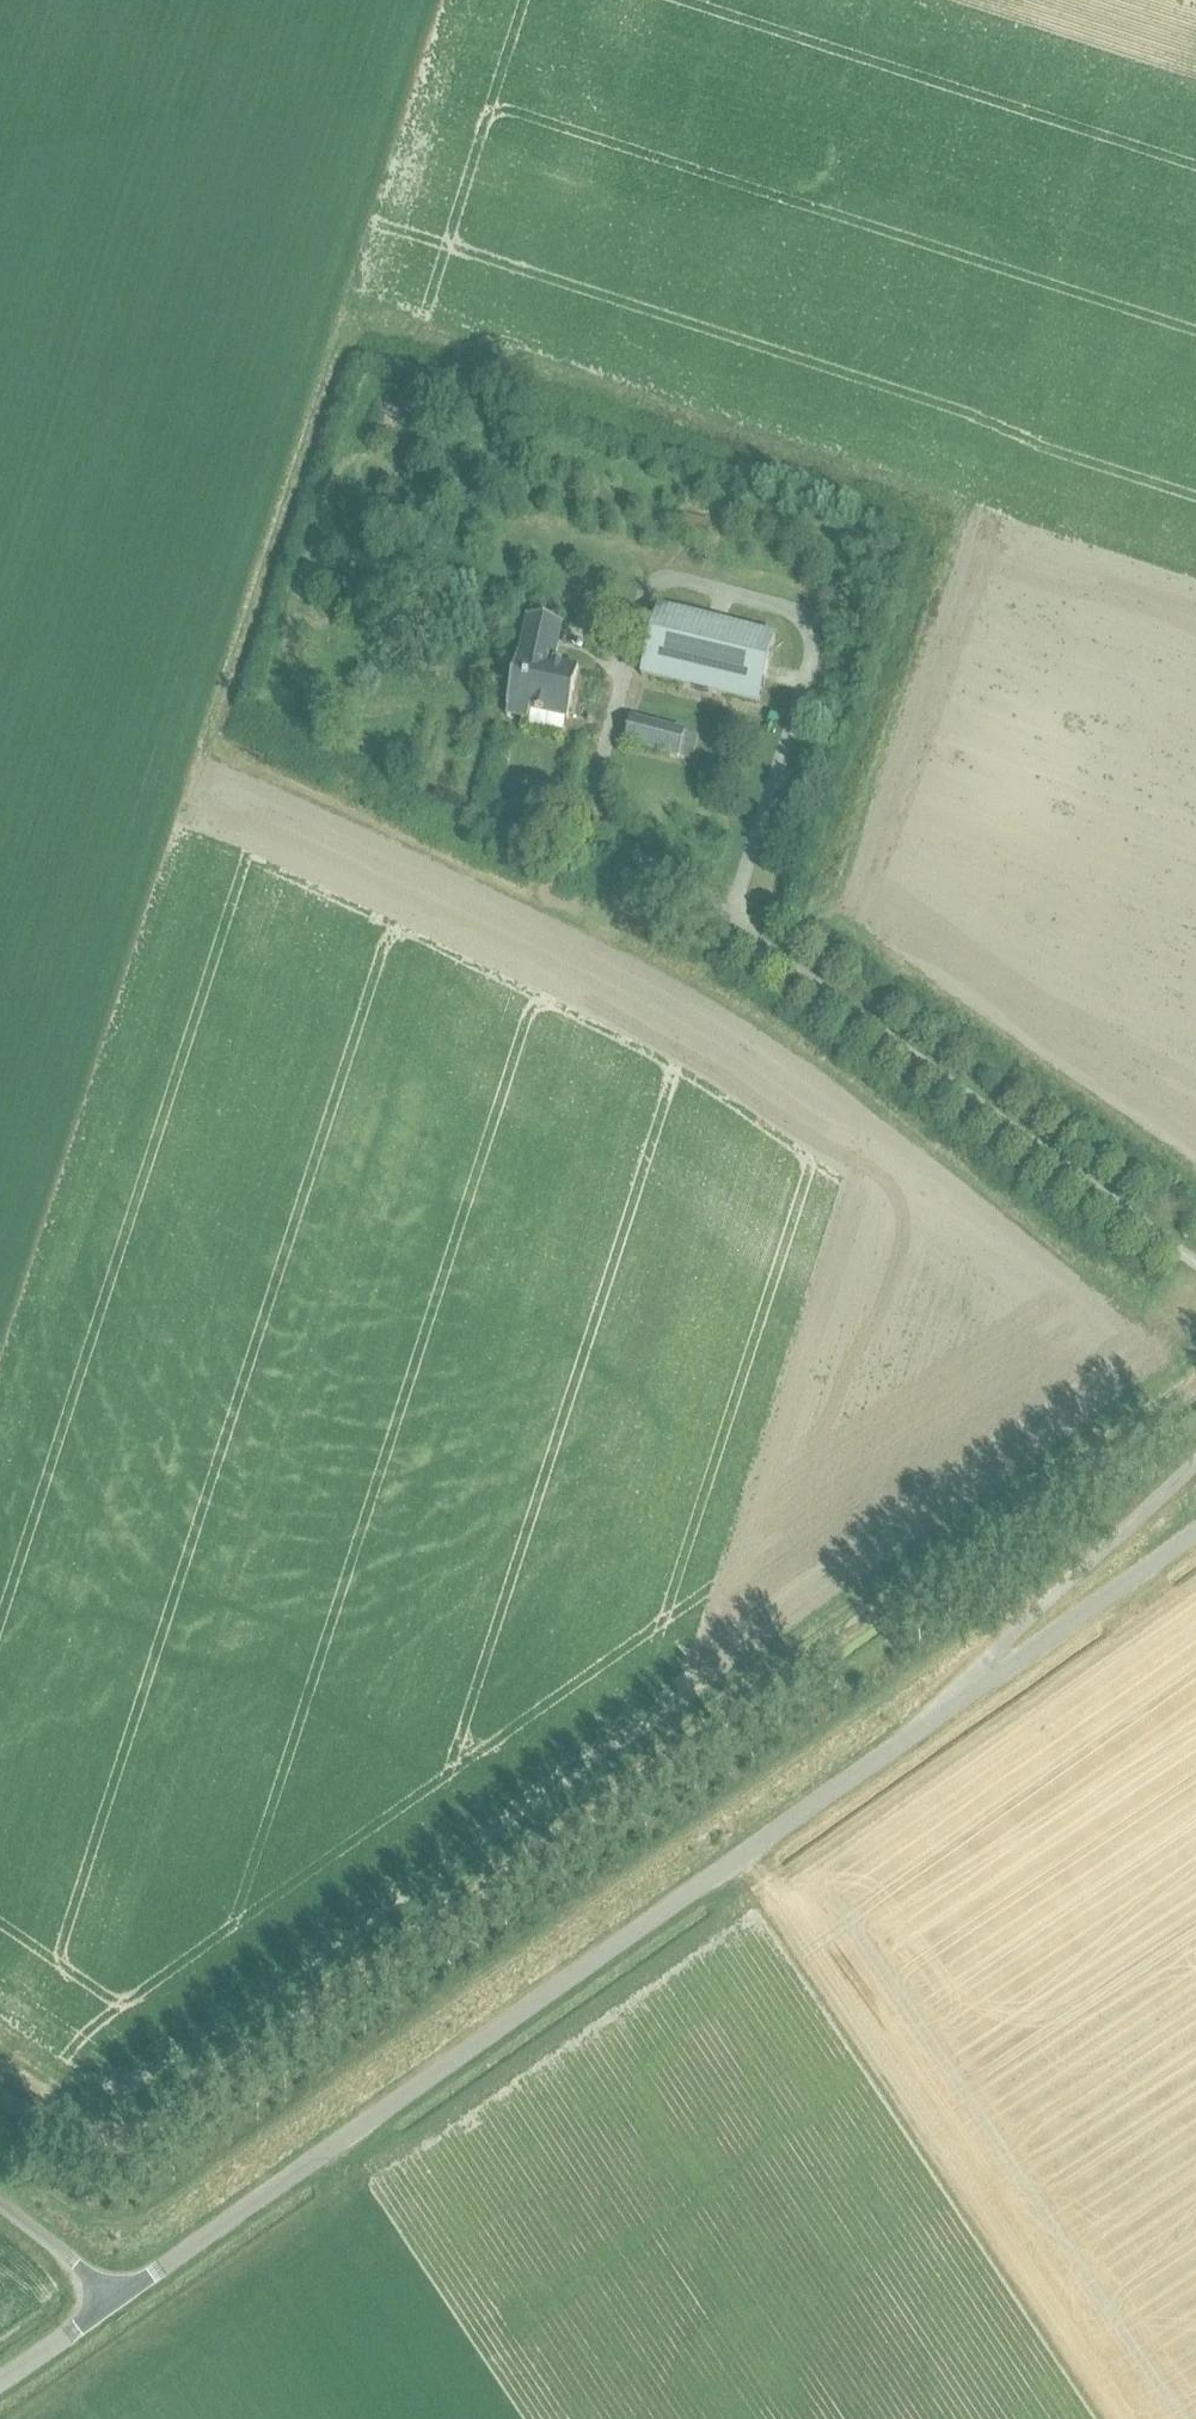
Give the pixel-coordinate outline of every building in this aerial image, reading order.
[(642,677),(758,706),(775,637),(659,608),(642,677)] [(568,719),(579,670),(554,665),(562,626),(528,618),(519,657),(518,657),(507,706),(509,706),(507,716),(528,721),(530,711),(568,719)] [(632,720),(626,746),(680,759),(686,733),(632,720)]
